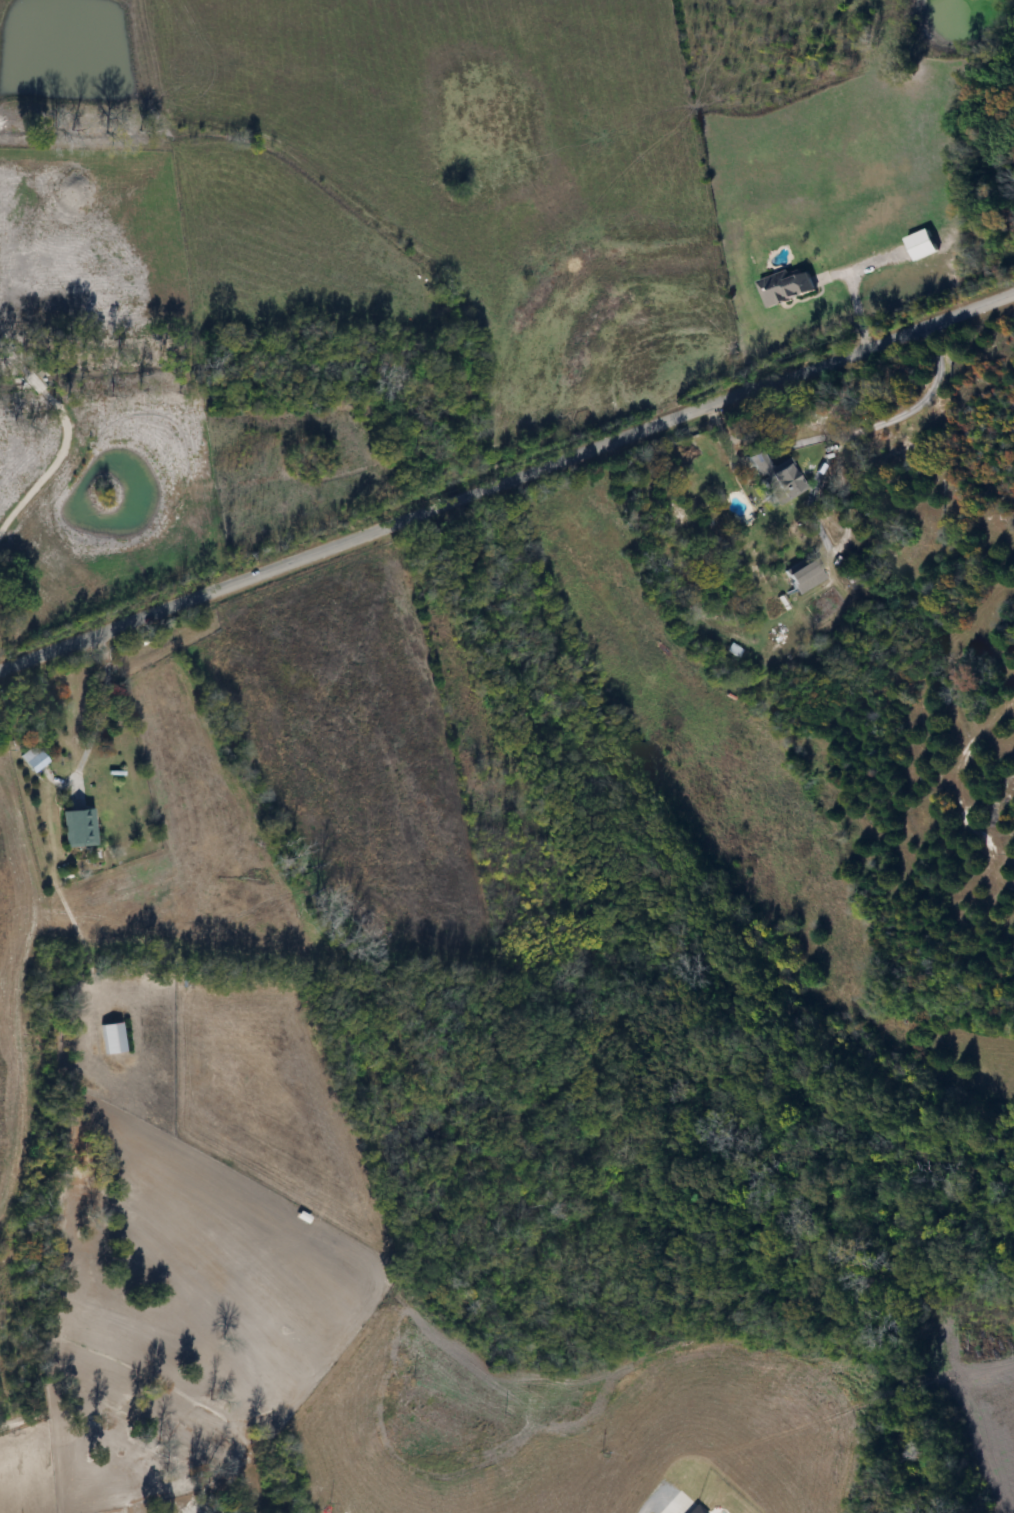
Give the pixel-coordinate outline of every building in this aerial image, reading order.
[(933,253),(926,229),(901,237),(909,261),(933,253)] [(804,268),(755,282),(762,307),(810,293),(804,268)] [(784,458),(765,469),(754,449),(741,456),(771,508),(802,490),(784,458)] [(779,575),(792,599),(823,582),(810,558),(779,575)] [(29,772),(44,764),(37,751),(23,759),(29,772)] [(57,811),(61,847),(89,845),(86,808),(57,811)] [(97,1025),(101,1056),(124,1053),(121,1022),(97,1025)]
